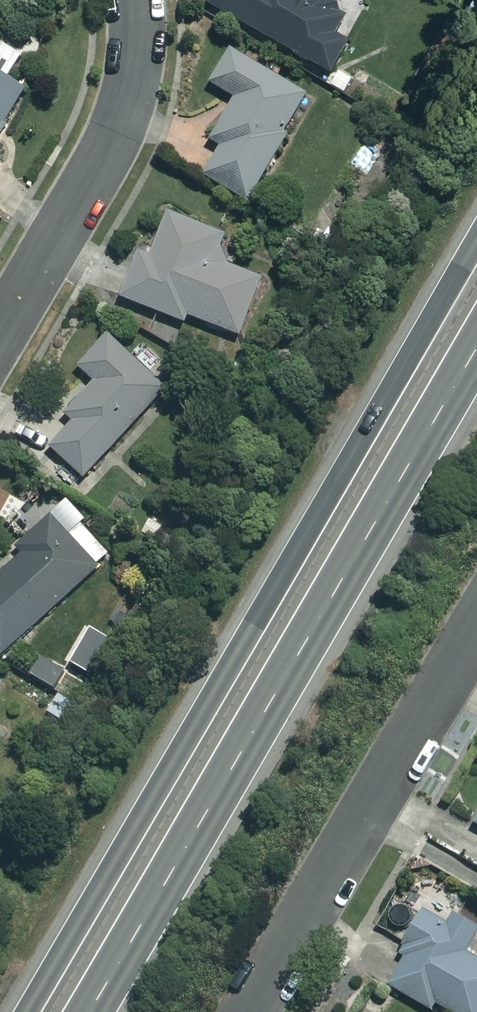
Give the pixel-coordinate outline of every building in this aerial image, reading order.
[(17,0),(0,0),(0,15),(20,9),(17,0)] [(210,9),(332,77),(349,46),(336,39),(358,0),(215,0),(210,9)] [(0,59),(0,141),(27,92),(12,83),(24,61),(5,50),(0,59)] [(310,96),(231,55),(214,89),(237,101),(214,145),(223,150),(206,182),(252,206),(310,96)] [(229,241),(171,218),(154,262),(141,257),(123,302),(186,327),(189,319),(240,340),(263,282),(219,264),(229,241)] [(152,348),(137,364),(111,339),(81,371),(97,387),(68,418),(77,426),(39,467),(72,497),(168,393),(152,378),(167,362),(152,348)] [(54,519),(19,552),(25,559),(0,582),(0,657),(4,661),(113,560),(84,528),(72,539),(54,519)] [(425,916),(401,958),(408,961),(391,990),(430,1011),(434,1011),(437,1007),(446,1011),(476,1011),(476,963),(467,957),(476,939),(476,933),(456,921),(450,930),(425,916)]
